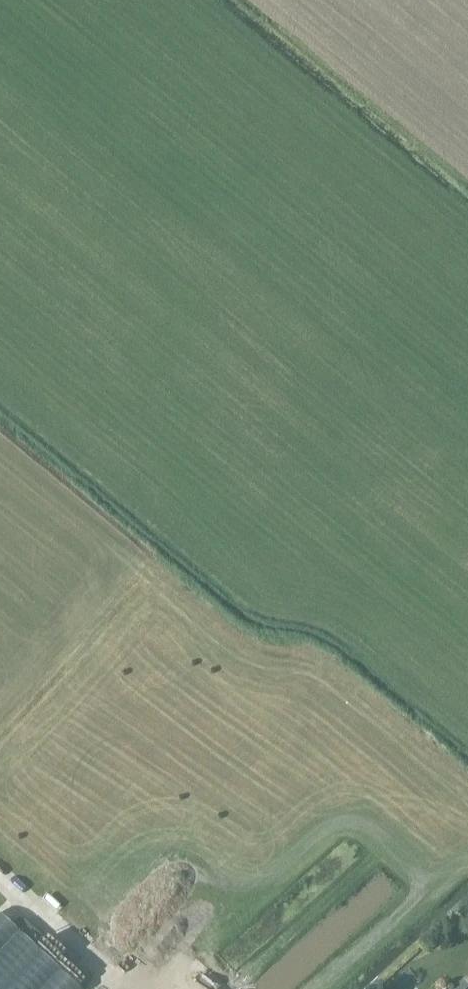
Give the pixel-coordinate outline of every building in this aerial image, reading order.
[(0,916),(0,988),(79,988),(0,916)] [(194,944),(183,950),(190,964),(201,958),(194,944)]
